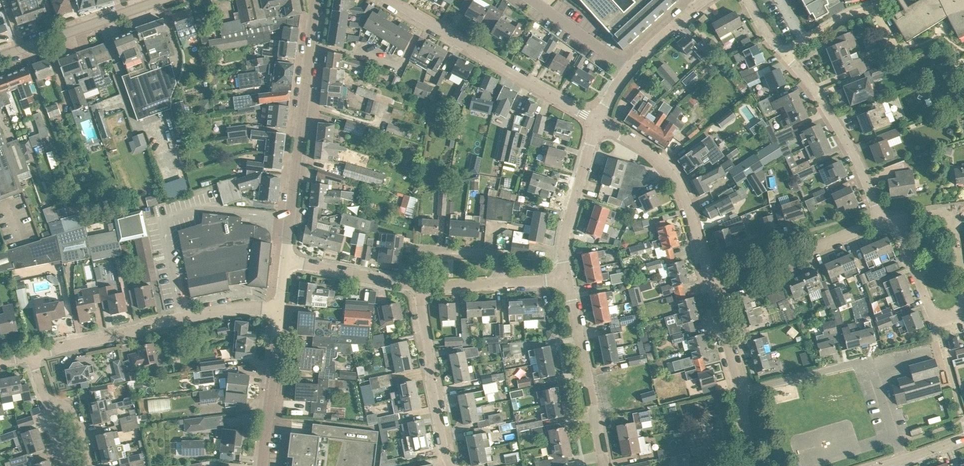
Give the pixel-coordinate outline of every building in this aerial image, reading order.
[(26,0),(10,0),(14,11),(13,12),(18,25),(33,20),(28,6),(27,6),(26,0)] [(27,6),(28,6),(33,20),(49,14),(44,1),(43,1),(42,0),(26,0),(27,6)] [(72,8),(69,0),(53,0),(51,0),(57,17),(73,11),(72,8)] [(80,11),(114,1),(114,0),(77,0),(80,11)] [(270,31),(274,30),(282,28),(282,24),(287,24),(287,22),(299,22),(301,14),(302,14),(299,0),(237,0),(241,19),(219,24),(222,38),(246,34),(263,31),(269,30),(270,31)] [(348,13),(366,16),(372,6),(366,2),(362,9),(355,8),(355,10),(353,9),(355,0),(334,0),(332,11),(348,13)] [(489,22),(497,9),(491,6),(488,10),(473,2),(474,0),(466,0),(462,6),(468,10),(465,15),(480,24),(483,19),(489,22)] [(613,37),(612,38),(623,50),(678,0),(632,0),(634,3),(623,13),(612,0),(579,0),(613,37)] [(801,1),(810,16),(812,14),(815,20),(814,20),(815,21),(828,14),(825,7),(827,5),(828,8),(840,2),(839,0),(803,0),(801,1)] [(891,18),(907,42),(947,17),(959,39),(963,37),(963,0),(921,0),(914,4),(908,8),(904,10),(900,12),(894,16),(891,18)] [(898,1),(904,10),(908,8),(903,0),(897,0),(898,1)] [(497,9),(489,22),(495,26),(491,34),(508,43),(512,35),(517,38),(524,26),(518,23),(515,28),(500,19),(504,13),(497,9)] [(190,10),(172,16),(178,32),(189,28),(192,36),(207,31),(201,15),(193,18),(190,10)] [(372,11),(363,27),(373,33),(368,41),(372,43),(376,35),(390,43),(386,50),(393,55),(397,47),(404,51),(413,36),(408,32),(410,28),(401,22),(398,27),(386,20),(389,16),(380,10),(377,15),(372,11)] [(332,11),(331,22),(346,25),(348,13),(332,11)] [(735,12),(723,18),(731,32),(742,25),(735,12)] [(731,32),(723,18),(712,24),(723,44),(734,38),(731,32)] [(137,28),(137,30),(148,63),(150,63),(153,71),(160,68),(171,64),(169,57),(175,55),(166,31),(167,31),(163,19),(137,28)] [(295,42),(297,43),(299,22),(287,22),(287,24),(287,27),(284,26),(283,41),(289,42),(289,40),(296,41),(295,42)] [(331,22),(329,34),(344,36),(346,25),(331,22)] [(865,47),(878,43),(874,30),(861,35),(865,47)] [(134,31),(113,39),(120,57),(122,56),(123,60),(122,60),(123,62),(128,74),(129,79),(124,81),(134,111),(140,109),(140,95),(142,94),(136,76),(135,75),(148,70),(134,31)] [(263,31),(246,34),(247,45),(265,42),(263,31)] [(827,50),(832,63),(849,56),(846,49),(856,45),(851,33),(836,38),(839,45),(827,50)] [(247,45),(246,34),(222,38),(208,40),(209,41),(203,42),(205,51),(210,50),(210,52),(248,46),(247,45)] [(344,36),(329,34),(327,45),(343,48),(344,36)] [(530,39),(523,52),(536,59),(537,56),(541,49),(550,54),(559,39),(552,35),(547,44),(532,35),(530,39)] [(688,35),(678,44),(687,55),(693,50),(702,60),(708,54),(713,50),(704,42),(702,40),(697,45),(688,35)] [(428,70),(429,68),(440,48),(420,37),(408,59),(414,62),(428,70)] [(741,41),(744,46),(751,42),(748,37),(741,41)] [(277,61),(294,64),(297,43),(295,42),(296,41),(289,40),(289,42),(283,41),(270,40),(269,49),(263,49),(262,55),(278,57),(277,61)] [(92,47),(91,47),(101,73),(93,76),(97,88),(106,85),(112,83),(110,76),(104,78),(103,75),(106,74),(102,63),(112,59),(105,42),(92,47)] [(713,51),(721,59),(729,55),(718,45),(713,51)] [(756,72),(762,70),(760,65),(765,62),(763,57),(763,56),(761,50),(759,51),(757,46),(737,55),(734,56),(738,64),(745,60),(749,69),(740,73),(742,78),(756,72)] [(101,73),(91,47),(58,59),(75,110),(72,111),(85,148),(103,142),(93,113),(90,114),(87,106),(83,93),(97,88),(93,76),(101,73)] [(429,68),(437,72),(448,52),(440,48),(429,68)] [(326,52),(324,68),(341,69),(341,67),(348,69),(350,65),(363,69),(364,63),(351,59),(350,60),(342,58),(343,54),(326,52)] [(550,67),(562,74),(573,55),(567,52),(563,58),(557,54),(550,67)] [(849,56),(832,63),(838,76),(850,71),(852,78),(867,72),(866,71),(865,67),(861,58),(858,59),(856,53),(849,56)] [(585,59),(580,56),(574,65),(579,69),(585,59)] [(252,60),(253,67),(264,65),(270,63),(269,57),(263,58),(252,60)] [(211,68),(219,66),(217,58),(209,60),(211,68)] [(463,79),(452,100),(460,104),(466,94),(463,93),(466,87),(469,82),(466,81),(474,66),(459,58),(451,73),(463,79)] [(718,58),(713,63),(719,68),(723,63),(718,58)] [(45,85),(42,78),(54,74),(49,60),(34,66),(39,79),(36,80),(39,88),(45,85)] [(263,103),(263,104),(289,100),(288,91),(291,91),(294,64),(277,61),(275,61),(274,64),(269,64),(268,74),(273,74),(271,92),(242,96),(233,97),(235,109),(243,107),(249,107),(250,106),(259,104),(263,103)] [(875,67),(869,70),(872,78),(872,80),(882,76),(882,74),(895,69),(892,61),(875,67)] [(866,65),(867,66),(865,67),(866,71),(869,70),(875,67),(873,62),(866,65)] [(664,63),(658,69),(666,78),(672,72),(664,63)] [(153,71),(136,76),(142,94),(140,95),(140,109),(134,111),(138,122),(171,110),(171,98),(176,86),(172,64),(160,68),(153,71)] [(28,68),(17,72),(27,98),(32,96),(28,85),(33,83),(28,68)] [(324,68),(323,82),(335,84),(343,84),(344,70),(341,69),(324,68)] [(578,69),(572,80),(587,89),(596,73),(591,69),(588,74),(578,69)] [(692,81),(699,74),(695,69),(688,76),(692,81)] [(434,84),(439,86),(446,73),(440,70),(434,84)] [(765,77),(771,91),(786,85),(779,70),(765,77)] [(260,86),(260,85),(264,84),(263,78),(259,79),(258,71),(238,74),(240,89),(260,86)] [(29,103),(27,98),(17,72),(8,75),(13,90),(18,88),(22,99),(20,100),(24,110),(30,107),(29,103)] [(759,79),(756,72),(742,78),(743,79),(748,84),(759,79)] [(472,100),(469,111),(490,116),(493,104),(488,103),(493,92),(494,92),(496,88),(495,88),(498,80),(484,74),(480,84),(479,88),(484,90),(479,101),(472,100)] [(0,78),(0,91),(6,106),(9,116),(19,112),(11,91),(12,90),(7,75),(0,78)] [(401,79),(395,76),(390,86),(396,89),(401,79)] [(671,84),(663,77),(659,81),(667,88),(671,84)] [(844,88),(851,105),(874,97),(867,79),(844,88)] [(417,81),(413,95),(429,100),(433,86),(417,81)] [(323,82),(321,95),(338,96),(338,97),(342,97),(342,96),(343,84),(335,84),(323,82)] [(356,93),(375,100),(377,93),(358,86),(356,93)] [(499,101),(493,113),(506,118),(511,107),(518,93),(503,86),(497,100),(499,101)] [(958,87),(949,91),(955,106),(963,102),(963,101),(958,87)] [(629,114),(624,121),(637,129),(645,118),(644,117),(651,106),(653,107),(655,103),(643,95),(638,91),(636,89),(636,90),(628,100),(634,106),(632,109),(629,109),(628,112),(629,114)] [(783,106),(787,113),(802,105),(796,93),(772,104),(775,110),(783,106)] [(338,96),(321,95),(320,105),(337,107),(337,109),(343,110),(344,97),(342,96),(342,97),(338,97),(338,96)] [(759,102),(764,114),(773,110),(767,98),(759,102)] [(368,102),(365,112),(375,115),(379,103),(369,99),(368,102)] [(534,118),(533,117),(538,104),(526,99),(520,113),(526,116),(522,126),(530,129),(534,118)] [(289,100),(263,104),(262,118),(268,119),(268,127),(286,129),(289,100)] [(183,101),(172,104),(176,118),(187,115),(183,101)] [(645,118),(637,129),(653,140),(660,128),(659,127),(667,116),(673,107),(664,101),(658,110),(660,111),(655,119),(652,123),(645,118)] [(869,113),(860,117),(866,134),(890,124),(880,101),(876,103),(875,102),(871,104),(871,105),(866,107),(869,113)] [(112,136),(100,102),(90,105),(93,112),(95,112),(104,138),(112,136)] [(46,108),(50,118),(61,114),(57,103),(46,108)] [(958,112),(963,109),(963,103),(956,106),(958,112)] [(775,133),(773,133),(775,139),(777,138),(777,139),(793,131),(791,126),(799,122),(808,118),(802,105),(787,113),(789,119),(781,123),(783,129),(775,133)] [(660,128),(653,140),(666,149),(674,137),(673,137),(678,130),(680,131),(685,124),(677,119),(683,110),(677,106),(672,113),(671,113),(660,128)] [(721,128),(735,117),(730,110),(715,121),(721,128)] [(33,115),(39,133),(41,139),(49,136),(40,112),(33,115)] [(533,132),(532,136),(541,138),(542,134),(546,117),(537,115),(533,132)] [(762,119),(749,128),(754,135),(767,125),(762,119)] [(343,131),(362,137),(365,126),(347,121),(343,131)] [(561,136),(560,138),(569,140),(573,125),(558,121),(554,134),(561,136)] [(319,123),(317,142),(332,143),(334,125),(319,123)] [(386,130),(402,136),(404,129),(388,124),(386,130)] [(227,127),(229,138),(247,136),(246,125),(227,127)] [(685,133),(690,139),(700,131),(695,125),(685,133)] [(763,130),(771,145),(776,141),(770,126),(763,130)] [(799,136),(805,148),(825,139),(819,126),(799,136)] [(6,144),(0,128),(0,200),(23,192),(20,182),(5,144),(6,144)] [(879,143),(871,146),(877,163),(892,157),(888,147),(886,141),(899,136),(900,136),(897,129),(876,137),(879,143)] [(511,132),(503,130),(496,160),(505,162),(511,132)] [(267,140),(265,154),(283,156),(285,135),(251,131),(250,138),(267,140)] [(522,152),(526,136),(520,135),(520,133),(512,131),(505,162),(503,167),(513,170),(515,164),(513,164),(515,153),(518,153),(518,151),(522,152)] [(793,131),(777,139),(780,144),(796,137),(793,131)] [(44,148),(41,139),(39,133),(31,136),(37,151),(44,148)] [(133,137),(136,147),(147,143),(143,133),(133,137)] [(541,138),(532,136),(531,142),(530,145),(540,148),(541,145),(543,146),(541,152),(548,154),(545,163),(561,167),(565,152),(552,148),(554,142),(541,139),(541,138)] [(699,159),(707,154),(713,162),(722,156),(709,138),(702,143),(701,142),(690,150),(690,151),(678,160),(688,174),(703,164),(699,159)] [(21,148),(18,139),(6,144),(20,182),(25,180),(23,175),(27,174),(26,172),(29,171),(26,161),(23,155),(21,148)] [(825,139),(805,148),(808,155),(811,161),(831,152),(825,139)] [(776,141),(771,145),(729,171),(737,183),(783,154),(776,141)] [(332,143),(317,142),(315,159),(333,161),(334,155),(337,156),(338,144),(332,144),(332,143)] [(46,153),(52,169),(56,167),(57,164),(52,151),(46,153)] [(283,156),(265,154),(264,163),(248,161),(247,170),(263,172),(264,168),(281,170),(283,156)] [(473,156),(469,172),(478,174),(482,158),(473,156)] [(624,200),(639,189),(643,187),(640,181),(647,177),(644,169),(626,164),(626,163),(609,159),(602,183),(619,188),(624,189),(622,195),(620,200),(609,197),(607,203),(620,207),(622,200),(624,200)] [(790,169),(793,174),(811,166),(808,160),(790,169)] [(820,171),(826,184),(846,176),(840,162),(820,171)] [(346,164),(343,175),(381,186),(382,185),(384,177),(384,175),(346,164)] [(811,166),(793,174),(798,185),(802,183),(800,180),(816,173),(813,165),(811,166)] [(720,166),(691,181),(699,196),(710,191),(707,185),(725,175),(720,166)] [(955,181),(956,185),(958,184),(963,183),(963,168),(954,170),(956,181),(955,181)] [(342,183),(343,177),(319,169),(317,176),(329,179),(342,183)] [(889,181),(891,197),(915,193),(912,170),(896,172),(897,180),(889,181)] [(552,171),(550,179),(557,181),(560,173),(552,171)] [(218,183),(221,194),(252,186),(252,188),(260,187),(259,201),(278,203),(281,178),(262,176),(262,173),(262,172),(237,179),(236,178),(218,183)] [(755,172),(747,178),(753,189),(762,183),(755,172)] [(530,184),(528,191),(531,192),(541,195),(543,188),(554,192),(557,181),(550,179),(548,178),(533,173),(530,184)] [(166,197),(188,191),(183,176),(162,182),(166,197)] [(471,189),(478,189),(479,180),(471,180),(471,189)] [(352,201),(353,193),(328,190),(328,185),(313,183),(311,194),(340,197),(344,199),(349,201),(349,200),(352,201)] [(843,205),(845,210),(857,205),(849,187),(832,195),(838,207),(843,205)] [(437,215),(445,215),(445,213),(446,201),(447,190),(439,189),(437,215)] [(639,189),(624,200),(627,207),(632,204),(634,209),(643,204),(646,212),(649,210),(659,206),(661,205),(654,191),(643,196),(639,189)] [(744,209),(776,203),(773,189),(751,193),(753,203),(744,204),(744,209)] [(517,195),(512,194),(512,193),(501,190),(499,197),(516,201),(517,195)] [(719,198),(720,200),(703,208),(709,220),(718,215),(719,217),(735,209),(732,204),(740,200),(735,190),(719,198)] [(814,197),(817,203),(831,197),(828,191),(814,197)] [(105,199),(102,200),(104,206),(115,202),(112,192),(104,195),(105,199)] [(146,197),(148,206),(159,203),(156,194),(146,197)] [(311,194),(309,218),(318,219),(320,219),(321,207),(326,208),(326,203),(340,204),(348,205),(349,201),(344,199),(340,197),(311,194)] [(398,214),(413,219),(418,202),(417,202),(418,199),(404,195),(403,198),(405,199),(403,207),(400,206),(398,214)] [(775,213),(780,227),(787,224),(786,223),(805,217),(799,200),(798,200),(798,197),(795,196),(790,197),(789,200),(790,203),(780,206),(782,211),(775,213)] [(488,205),(487,214),(487,220),(511,222),(512,215),(513,203),(488,197),(488,205)] [(453,214),(454,201),(446,201),(445,213),(451,214),(453,214)] [(520,211),(521,204),(514,202),(513,210),(520,211)] [(68,217),(82,213),(83,212),(80,204),(65,208),(66,211),(68,217)] [(596,205),(591,220),(605,224),(607,216),(614,218),(616,212),(596,205)] [(55,209),(44,212),(46,217),(48,222),(58,219),(56,214),(55,209)] [(116,222),(120,242),(135,239),(142,271),(145,283),(157,280),(142,210),(114,216),(116,222)] [(527,210),(526,217),(533,218),(531,226),(545,228),(548,214),(527,210)] [(271,243),(271,239),(271,237),(271,235),(270,233),(268,231),(267,230),(265,229),(263,228),(261,227),(257,227),(257,226),(241,224),(242,217),(203,213),(202,224),(186,229),(178,231),(184,260),(189,280),(188,280),(191,298),(230,290),(229,285),(248,283),(248,286),(260,287),(261,287),(263,287),(264,287),(265,286),(266,285),(267,284),(267,282),(268,281),(269,265),(271,265),(272,258),(270,258),(272,243),(271,243)] [(344,229),(346,230),(368,235),(369,231),(371,223),(371,221),(343,213),(340,224),(345,225),(344,229)] [(449,235),(464,236),(465,222),(457,221),(458,214),(453,214),(451,214),(449,235)] [(465,222),(464,236),(479,237),(481,216),(474,215),(473,222),(465,222)] [(772,215),(761,218),(765,232),(777,228),(772,215)] [(719,225),(720,231),(715,233),(719,249),(734,244),(734,241),(747,237),(741,216),(727,222),(719,225)] [(318,219),(309,218),(308,226),(306,225),(302,242),(326,248),(329,232),(317,229),(317,221),(318,219)] [(422,233),(437,234),(439,221),(423,220),(422,233)] [(605,224),(591,220),(587,234),(600,238),(607,240),(609,234),(608,234),(602,231),(605,224)] [(633,229),(643,227),(642,220),(632,223),(633,229)] [(656,223),(661,239),(676,235),(672,224),(665,226),(664,220),(656,223)] [(121,246),(120,242),(116,222),(108,224),(109,232),(88,236),(92,258),(93,260),(122,255),(122,254),(121,246)] [(375,224),(371,223),(369,231),(376,233),(379,224),(376,223),(375,224)] [(92,258),(88,236),(86,226),(85,226),(65,232),(57,233),(62,260),(63,264),(92,258)] [(529,234),(523,233),(522,239),(529,240),(543,243),(545,228),(531,226),(529,234)] [(329,232),(326,248),(340,252),(344,236),(337,234),(338,229),(331,227),(329,232)] [(612,228),(612,238),(621,238),(622,229),(612,228)] [(357,245),(364,246),(364,245),(366,245),(368,235),(346,230),(345,236),(352,237),(351,244),(357,245)] [(528,244),(529,240),(522,239),(523,233),(514,231),(512,242),(511,252),(527,254),(529,245),(528,244)] [(62,260),(57,233),(51,236),(43,238),(40,239),(7,250),(0,252),(0,270),(15,268),(62,260)] [(381,241),(380,248),(386,248),(402,251),(403,237),(382,234),(381,241)] [(676,235),(661,239),(661,240),(652,242),(654,249),(663,247),(666,256),(673,254),(672,248),(679,246),(676,235)] [(888,237),(874,243),(879,256),(887,253),(890,260),(896,257),(888,237)] [(652,251),(650,242),(629,247),(631,255),(637,254),(637,255),(652,251)] [(879,256),(874,243),(860,249),(865,261),(866,261),(868,268),(876,265),(873,258),(879,256)] [(364,245),(364,246),(362,259),(369,260),(372,246),(366,245),(364,245)] [(386,248),(380,248),(380,254),(379,261),(400,264),(402,251),(386,248)] [(583,255),(585,269),(600,266),(598,258),(605,257),(604,251),(596,252),(583,255)] [(852,254),(838,259),(844,272),(851,269),(854,276),(860,273),(852,254)] [(674,257),(666,259),(671,276),(686,272),(683,261),(676,263),(674,257)] [(844,272),(838,259),(824,265),(833,284),(839,282),(836,275),(844,272)] [(646,264),(648,271),(662,268),(660,260),(646,264)] [(885,267),(888,273),(900,268),(897,262),(885,267)] [(99,277),(98,264),(86,265),(87,278),(99,277)] [(600,266),(585,269),(588,284),(602,281),(609,279),(608,273),(601,275),(600,266)] [(801,276),(806,288),(808,293),(823,287),(816,270),(801,276)] [(874,279),(870,270),(865,272),(869,282),(874,279)] [(667,294),(675,292),(675,293),(683,291),(682,285),(689,283),(686,272),(671,276),(673,285),(665,287),(667,294)] [(859,275),(863,284),(869,282),(865,272),(859,275)] [(623,274),(610,277),(612,286),(618,285),(624,283),(625,283),(623,274)] [(47,279),(55,285),(58,285),(57,279),(51,275),(47,276),(47,279)] [(892,286),(895,294),(908,289),(903,275),(883,282),(885,288),(892,286)] [(806,288),(801,276),(787,282),(794,299),(802,296),(800,291),(806,288)] [(300,282),(299,293),(328,297),(329,290),(316,288),(316,284),(300,282)] [(96,311),(94,302),(100,300),(100,302),(101,302),(98,286),(81,290),(83,297),(76,298),(81,322),(90,320),(89,313),(96,311)] [(108,299),(112,314),(127,311),(123,293),(115,295),(113,286),(99,289),(102,301),(108,299)] [(136,289),(130,291),(133,304),(138,303),(140,309),(155,305),(151,286),(142,288),(135,289),(136,289)] [(830,291),(837,308),(855,300),(851,291),(844,294),(843,292),(841,287),(830,291)] [(26,306),(22,289),(16,290),(20,307),(26,306)] [(820,293),(826,306),(827,306),(828,308),(831,307),(832,310),(836,308),(829,289),(820,293)] [(908,289),(895,294),(898,301),(891,303),(894,310),(913,302),(908,289)] [(369,301),(368,302),(375,303),(377,291),(370,290),(369,301)] [(767,295),(770,303),(785,299),(783,291),(767,295)] [(591,296),(594,310),(608,307),(606,299),(613,297),(612,292),(605,293),(604,293),(591,296)] [(640,292),(630,295),(633,306),(643,304),(640,292)] [(735,298),(739,313),(752,309),(750,301),(755,300),(753,292),(735,298)] [(328,297),(299,293),(298,305),(327,308),(327,304),(328,297)] [(676,296),(681,313),(696,308),(693,297),(686,299),(684,293),(676,296)] [(66,317),(63,301),(44,304),(43,297),(35,299),(41,330),(53,328),(51,320),(66,317)] [(778,302),(786,322),(795,318),(787,298),(778,302)] [(538,299),(523,300),(524,314),(532,313),(532,321),(538,320),(538,327),(545,327),(545,313),(538,313),(538,299)] [(351,300),(351,309),(368,310),(368,309),(368,302),(369,301),(351,300)] [(524,314),(523,300),(508,301),(509,315),(509,321),(516,321),(516,314),(524,314)] [(496,301),(481,302),(482,317),(490,316),(490,323),(497,323),(497,316),(496,301)] [(463,339),(463,345),(463,346),(472,345),(471,324),(474,324),(474,317),(482,317),(481,302),(466,303),(467,320),(461,321),(462,337),(463,339)] [(378,308),(382,326),(386,325),(388,333),(396,331),(394,320),(402,319),(399,303),(378,308)] [(1,334),(17,331),(12,304),(2,306),(4,315),(0,316),(0,327),(1,334)] [(440,305),(441,321),(455,320),(454,304),(440,305)] [(752,309),(739,313),(744,328),(754,325),(762,323),(760,315),(763,314),(760,306),(752,309)] [(608,307),(594,310),(597,325),(610,322),(610,321),(618,320),(616,314),(609,315),(608,307)] [(696,308),(681,313),(674,314),(676,323),(669,325),(671,333),(693,327),(692,321),(699,319),(696,308)] [(835,321),(836,326),(843,325),(839,308),(832,310),(835,321)] [(313,336),(313,342),(352,344),(369,343),(371,312),(346,310),(345,324),(332,323),(331,330),(324,329),(324,327),(298,325),(297,335),(313,336)] [(299,311),(298,325),(324,327),(324,329),(331,330),(332,323),(332,321),(316,319),(316,313),(299,311)] [(898,328),(901,335),(909,332),(923,326),(917,312),(903,317),(906,325),(898,328)] [(620,318),(622,325),(634,322),(632,315),(620,318)] [(876,342),(871,325),(876,324),(876,322),(874,317),(869,318),(870,321),(864,322),(866,329),(858,331),(861,345),(876,342)] [(889,317),(876,322),(876,324),(877,324),(879,330),(892,325),(889,317)] [(235,331),(234,344),(256,346),(257,340),(256,340),(256,333),(247,332),(248,323),(236,321),(228,323),(228,327),(217,329),(219,335),(230,333),(230,330),(235,331)] [(823,334),(816,336),(821,356),(835,352),(831,335),(838,333),(837,330),(836,326),(835,321),(823,323),(824,331),(822,332),(823,334)] [(496,337),(483,337),(483,344),(504,343),(503,337),(504,337),(503,324),(497,325),(495,325),(496,337)] [(599,337),(602,351),(616,348),(614,340),(621,339),(620,332),(623,332),(622,326),(611,328),(612,334),(599,337)] [(848,326),(842,328),(844,334),(843,335),(847,349),(861,345),(858,331),(850,333),(848,326)] [(688,339),(691,349),(706,345),(703,334),(696,336),(694,330),(686,332),(686,333),(671,337),(673,343),(675,343),(675,344),(684,341),(684,340),(688,339)] [(640,336),(642,342),(648,340),(646,334),(640,336)] [(748,342),(753,357),(765,353),(763,346),(768,344),(766,336),(748,342)] [(948,338),(951,349),(959,347),(956,336),(948,338)] [(463,345),(463,339),(462,337),(445,338),(446,346),(463,345)] [(382,347),(385,360),(409,356),(406,342),(395,344),(394,338),(383,340),(371,343),(372,349),(382,347)] [(320,372),(319,378),(335,379),(335,375),(333,373),(331,373),(333,359),(335,359),(337,357),(338,353),(337,352),(344,352),(351,353),(354,353),(352,344),(313,342),(312,348),(299,347),(297,363),(298,363),(298,365),(297,365),(296,370),(311,371),(314,371),(320,372)] [(644,344),(646,352),(654,349),(652,342),(644,344)] [(140,354),(129,357),(132,370),(151,365),(150,364),(157,362),(153,344),(138,347),(140,354)] [(256,346),(234,344),(232,358),(253,360),(254,353),(255,353),(256,346)] [(706,345),(691,349),(693,356),(678,360),(679,362),(675,363),(677,370),(695,365),(696,366),(703,364),(702,358),(709,356),(706,345)] [(537,355),(539,364),(552,361),(549,346),(529,350),(530,357),(537,355)] [(450,354),(453,369),(467,366),(465,358),(472,356),(479,355),(478,347),(463,348),(464,352),(450,354)] [(616,348),(602,351),(605,366),(619,363),(619,362),(626,361),(625,355),(617,356),(616,348)] [(956,350),(958,359),(963,357),(963,348),(956,350)] [(765,353),(753,357),(757,372),(774,367),(772,360),(767,361),(765,353)] [(628,358),(630,366),(648,363),(646,354),(628,358)] [(409,356),(385,360),(387,367),(395,365),(396,372),(412,369),(409,356)] [(898,379),(899,384),(892,386),(897,405),(942,392),(937,376),(939,376),(937,367),(935,367),(934,364),(936,364),(935,359),(909,366),(911,375),(898,379)] [(111,377),(112,384),(126,381),(123,369),(121,360),(113,362),(115,371),(116,375),(111,377)] [(200,363),(201,371),(225,367),(224,360),(200,363)] [(552,361),(539,364),(540,372),(533,373),(534,379),(541,378),(555,375),(552,361)] [(66,370),(69,385),(91,381),(89,374),(94,373),(93,365),(86,366),(79,362),(73,363),(68,370),(66,370)] [(467,366),(453,369),(456,384),(477,379),(476,372),(469,373),(467,366)] [(685,372),(687,380),(699,377),(701,386),(716,382),(713,370),(706,372),(704,366),(685,372)] [(199,371),(200,378),(214,376),(213,369),(199,371)] [(635,369),(628,370),(631,386),(638,385),(635,369)] [(340,371),(340,378),(356,380),(357,373),(340,371)] [(135,381),(133,372),(125,374),(127,382),(135,381)] [(227,388),(248,390),(250,375),(239,374),(239,372),(227,373),(227,377),(219,378),(220,389),(223,388),(227,388)] [(481,375),(483,384),(506,380),(504,373),(491,375),(491,373),(481,375)] [(378,377),(369,378),(370,384),(392,380),(391,374),(378,377)] [(20,376),(9,378),(12,394),(22,392),(24,402),(32,400),(29,385),(22,386),(20,376)] [(12,394),(9,378),(8,378),(8,377),(2,378),(2,379),(0,380),(0,391),(2,402),(2,403),(3,403),(13,401),(12,394)] [(296,383),(295,401),(312,402),(311,413),(314,413),(324,414),(327,414),(328,398),(327,398),(328,387),(329,379),(319,378),(319,384),(296,383)] [(530,385),(529,378),(517,380),(519,388),(530,385)] [(392,380),(370,384),(372,390),(380,388),(393,385),(392,380)] [(129,384),(130,390),(143,387),(142,381),(129,384)] [(390,393),(392,400),(417,395),(414,381),(399,384),(400,391),(390,393)] [(488,384),(490,392),(496,390),(495,382),(488,384)] [(370,384),(361,386),(363,395),(372,393),(372,390),(370,384)] [(775,401),(799,399),(797,384),(774,386),(775,401)] [(107,385),(91,388),(93,398),(89,399),(90,403),(89,403),(92,414),(116,408),(125,406),(123,401),(112,404),(111,400),(109,399),(106,400),(105,396),(104,394),(108,393),(108,391),(113,390),(112,385),(107,385)] [(544,397),(546,405),(560,402),(557,387),(543,390),(543,391),(537,392),(538,398),(544,397)] [(227,388),(223,388),(226,408),(236,406),(236,404),(247,405),(248,390),(227,388)] [(200,395),(201,404),(217,402),(215,389),(193,392),(193,396),(200,395)] [(510,392),(514,410),(518,409),(516,398),(524,396),(522,389),(510,392)] [(459,395),(461,410),(475,407),(474,399),(485,397),(484,391),(472,393),(459,395)] [(654,392),(647,394),(641,396),(643,403),(656,400),(654,392)] [(395,414),(367,419),(369,425),(378,423),(398,419),(400,419),(398,413),(420,409),(417,395),(392,400),(395,414)] [(170,409),(169,398),(147,399),(147,410),(170,409)] [(560,402),(546,405),(548,413),(541,414),(542,420),(549,419),(563,416),(560,402)] [(30,410),(32,416),(41,413),(39,407),(30,410)] [(475,407),(461,410),(464,425),(478,422),(478,421),(485,419),(484,413),(477,415),(475,407)] [(116,408),(92,414),(94,425),(111,421),(109,416),(118,414),(116,408)] [(617,427),(620,441),(637,438),(636,430),(643,428),(641,422),(651,420),(649,410),(633,413),(634,423),(617,427)] [(504,422),(502,413),(488,416),(490,425),(504,422)] [(121,425),(137,420),(136,417),(136,414),(119,418),(120,419),(121,425)] [(146,415),(136,417),(137,420),(138,424),(147,423),(146,415)] [(17,421),(19,429),(30,425),(35,424),(32,416),(17,421)] [(185,420),(186,432),(206,430),(204,418),(185,420)] [(387,430),(400,428),(398,419),(378,423),(379,425),(381,436),(382,443),(387,442),(389,442),(388,439),(387,430)] [(137,420),(121,425),(123,431),(139,427),(138,424),(137,420)] [(410,429),(411,437),(425,434),(422,420),(401,424),(403,431),(410,429)] [(516,425),(517,431),(529,429),(543,426),(542,420),(524,424),(516,425)] [(498,425),(500,431),(515,428),(514,422),(498,425)] [(379,431),(313,424),(312,435),(291,433),(287,465),(375,465),(379,431)] [(18,447),(41,439),(38,428),(32,430),(30,425),(19,429),(0,436),(0,437),(1,439),(2,442),(14,438),(17,447),(18,447)] [(543,426),(529,429),(530,436),(545,433),(545,432),(543,426)] [(910,431),(912,436),(923,432),(921,427),(910,431)] [(220,452),(240,455),(243,431),(223,428),(223,429),(217,428),(216,437),(222,438),(220,452)] [(549,431),(552,445),(568,442),(565,428),(549,431)] [(97,436),(100,449),(121,444),(118,431),(112,432),(97,436)] [(467,436),(470,451),(483,448),(482,441),(489,439),(488,433),(481,434),(480,434),(467,436)] [(428,449),(425,434),(411,437),(403,439),(405,447),(403,447),(405,454),(406,454),(407,459),(416,457),(415,452),(428,449)] [(644,437),(637,438),(620,441),(623,456),(639,453),(640,455),(652,453),(650,443),(646,444),(644,437)] [(41,439),(18,447),(20,451),(28,448),(30,454),(45,449),(41,439)] [(176,442),(176,455),(182,454),(182,455),(204,454),(203,442),(176,442)] [(568,442),(552,445),(546,446),(547,455),(553,453),(555,459),(571,456),(568,442)] [(121,444),(100,449),(103,463),(119,459),(124,458),(123,452),(125,451),(123,444),(121,445),(121,444)] [(659,459),(670,457),(687,453),(686,445),(657,451),(659,459)] [(483,448),(470,451),(473,465),(486,463),(486,462),(494,461),(491,447),(483,448)] [(128,457),(129,463),(148,458),(146,452),(128,457)] [(504,455),(506,464),(521,461),(519,452),(504,455)] [(13,465),(14,465),(24,463),(27,461),(25,455),(10,460),(13,465)]
